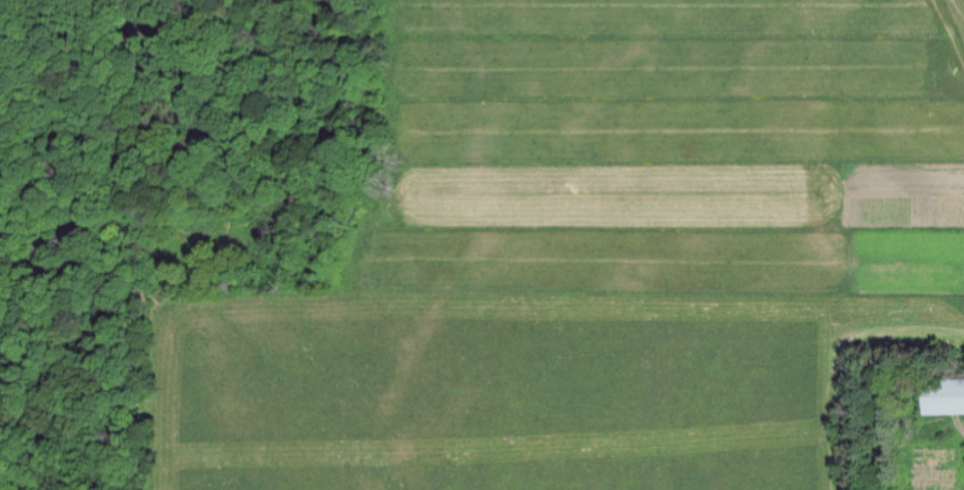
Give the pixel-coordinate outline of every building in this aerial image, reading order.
[(924,418),(963,417),(963,382),(923,383),(924,418)]
